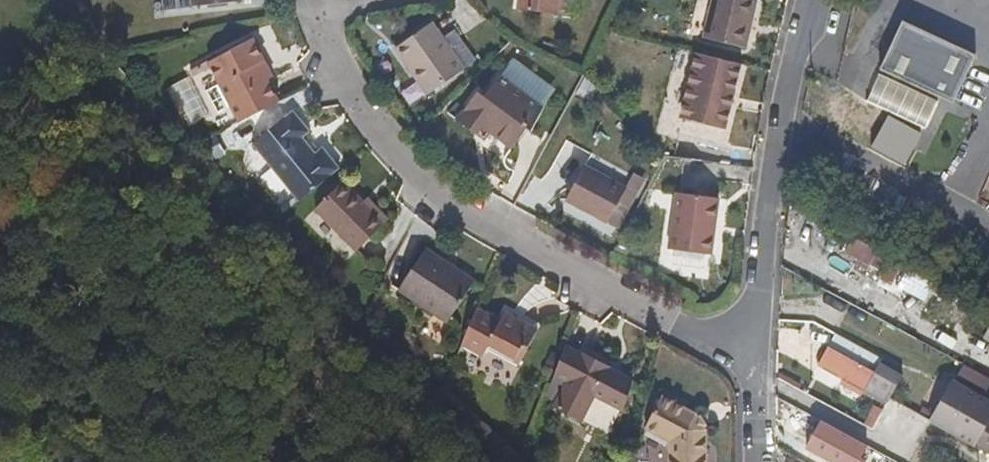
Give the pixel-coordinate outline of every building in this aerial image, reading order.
[(243,0),(195,0),(196,12),(217,8),(244,4),(243,0)] [(561,0),(520,0),(518,12),(558,19),(561,0)] [(752,1),(748,0),(709,0),(699,39),(740,50),(752,1)] [(967,65),(972,54),(898,20),(876,70),(938,98),(959,60),(967,65)] [(427,95),(463,67),(430,27),(394,51),(427,95)] [(277,104),(265,82),(257,66),(263,62),(254,42),(210,66),(240,124),(277,104)] [(721,133),(737,66),(695,56),(679,122),(721,133)] [(949,103),(967,65),(959,60),(938,98),(942,99),(949,103)] [(272,78),(263,62),(257,66),(265,82),(272,78)] [(933,101),(875,74),(863,99),(895,115),(903,120),(920,128),(933,101)] [(533,134),(545,112),(500,79),(486,98),(481,93),(458,122),(477,136),(483,127),(492,134),(514,150),(528,131),(533,134)] [(880,130),(888,116),(871,107),(865,103),(861,102),(841,91),(834,104),(838,106),(844,110),(840,118),(859,128),(864,121),(880,130)] [(895,115),(863,99),(861,102),(865,103),(871,107),(895,115)] [(345,167),(328,144),(322,148),(309,131),(314,127),(299,106),(257,139),(302,199),(345,167)] [(840,118),(844,110),(838,106),(833,114),(840,118)] [(897,160),(913,129),(888,116),(880,130),(870,146),(897,160)] [(486,143),(492,134),(483,127),(477,136),(486,143)] [(630,183),(590,161),(584,172),(624,194),(630,183)] [(609,225),(624,194),(584,172),(567,202),(609,225)] [(391,220),(380,209),(376,214),(365,203),(345,183),(317,209),(359,250),(391,220)] [(710,260),(717,202),(676,196),(667,254),(710,260)] [(380,209),(369,198),(365,203),(376,214),(380,209)] [(843,250),(894,276),(903,258),(852,232),(843,250)] [(448,324),(475,282),(456,269),(453,271),(441,263),(442,260),(427,249),(399,289),(448,324)] [(519,368),(539,333),(521,323),(506,315),(502,323),(478,310),(463,346),(483,358),(487,351),(519,368)] [(542,327),(524,317),(521,323),(539,333),(542,327)] [(868,369),(808,335),(798,351),(859,385),(868,369)] [(625,412),(632,385),(609,373),(610,369),(585,355),(581,358),(566,349),(555,377),(568,385),(557,409),(582,423),(596,397),(625,412)] [(988,412),(988,403),(949,381),(935,406),(979,430),(988,414),(988,412)] [(704,437),(703,432),(698,422),(697,419),(664,397),(643,429),(668,444),(668,461),(705,461),(704,437)] [(979,430),(935,406),(927,420),(927,421),(943,429),(958,437),(971,444),(979,430)] [(988,419),(988,415),(988,414),(979,430),(982,431),(988,419)] [(707,429),(703,419),(698,422),(703,432),(707,429)] [(972,446),(982,431),(979,430),(971,444),(972,446)] [(982,431),(972,446),(988,455),(988,435),(982,431)]
